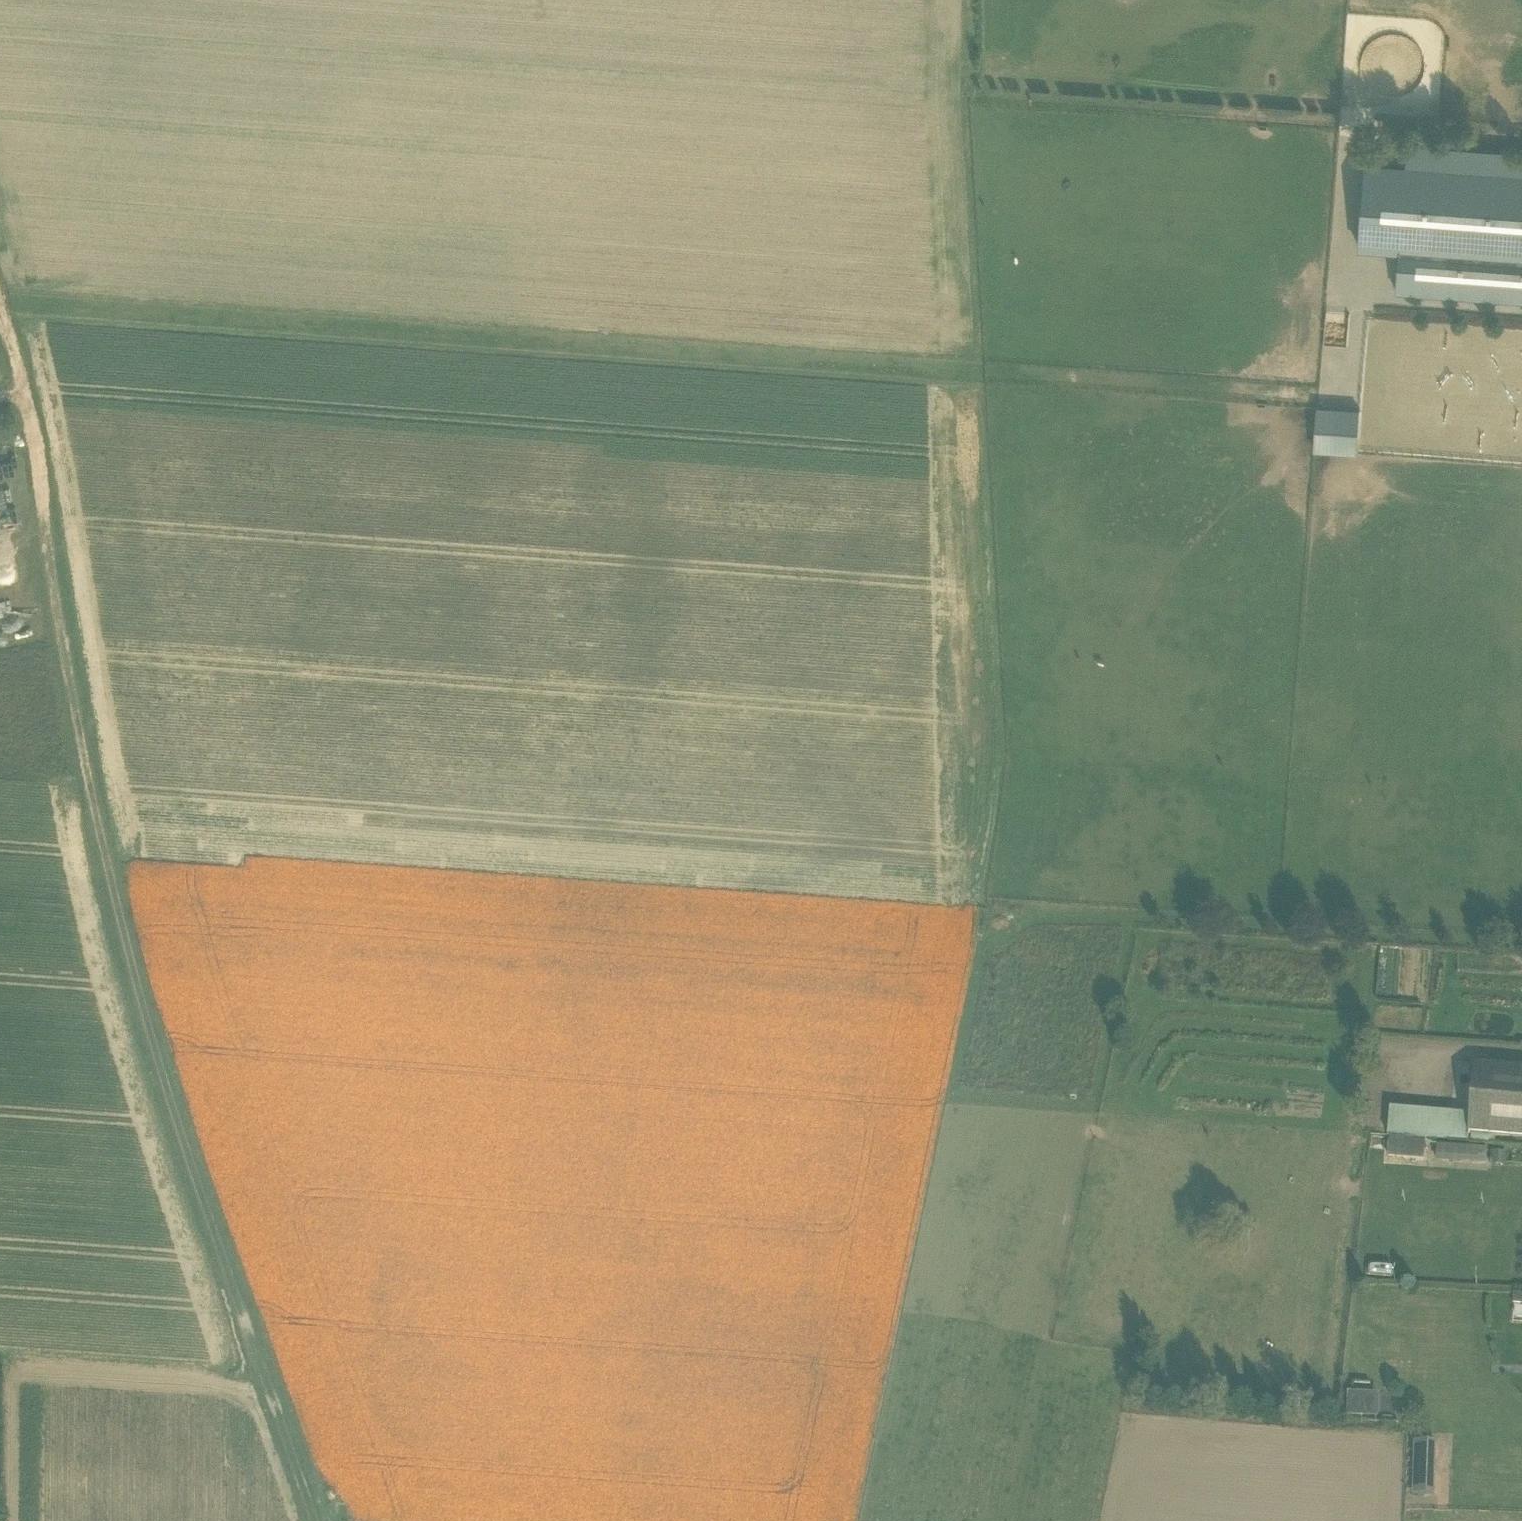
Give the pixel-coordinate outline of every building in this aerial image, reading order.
[(1406,165),(1366,162),(1359,249),(1399,252),(1396,292),(1521,301),(1521,174),(1406,165)] [(1356,452),(1359,412),(1319,409),(1316,449),(1356,452)] [(1512,1137),(1521,1138),(1521,1067),(1506,1066),(1505,1086),(1495,1085),(1495,1077),(1474,1075),(1470,1133),(1472,1133),(1512,1137)] [(1427,1157),(1427,1139),(1388,1138),(1388,1157),(1427,1157)] [(1438,1145),(1438,1161),(1488,1162),(1489,1146),(1438,1145)] [(1505,1163),(1506,1153),(1493,1152),(1492,1162),(1505,1163)] [(1514,1293),(1513,1303),(1521,1304),(1521,1293),(1514,1293)] [(1381,1416),(1381,1391),(1348,1391),(1348,1416),(1381,1416)] [(1415,1441),(1414,1494),(1436,1495),(1437,1442),(1415,1441)]
